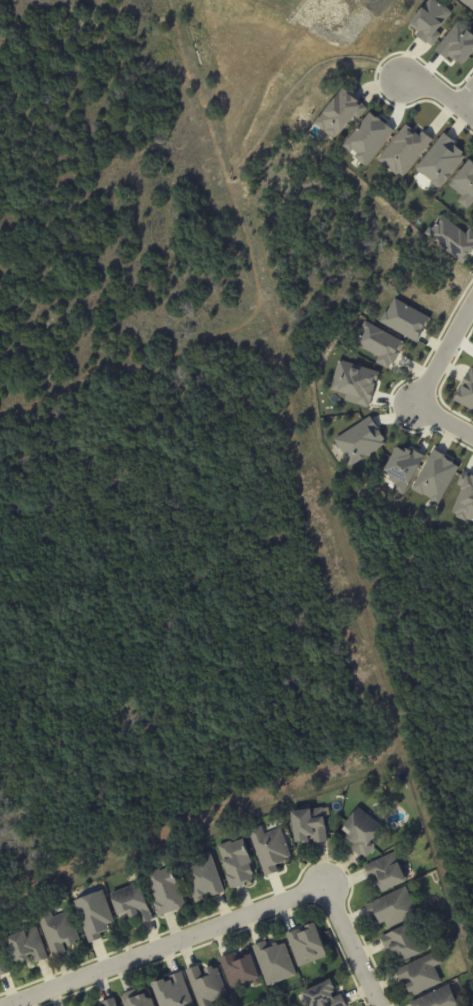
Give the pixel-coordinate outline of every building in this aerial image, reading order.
[(441,34),(436,30),(451,12),(436,0),(428,0),(407,27),(431,46),(441,34)] [(472,11),(472,0),(459,0),(472,11)] [(455,21),(436,49),(462,67),(472,52),(472,34),(455,21)] [(367,107),(342,88),(314,123),(334,139),(353,115),(357,119),(367,107)] [(393,131),(369,111),(343,145),(355,154),(353,157),(365,166),(393,131)] [(403,179),(431,138),(421,131),(419,134),(403,123),(377,161),(403,179)] [(414,169),(439,188),(467,152),(442,133),(414,169)] [(457,201),(466,209),(472,200),(472,159),(471,157),(448,185),(461,195),(457,201)] [(460,263),(472,249),(472,232),(469,229),(464,234),(441,213),(424,231),(460,263)] [(416,342),(430,318),(393,297),(380,322),(416,342)] [(403,342),(365,321),(353,343),(377,356),(375,362),(389,369),(403,342)] [(379,371),(337,360),(329,390),(345,394),(344,401),(368,408),(379,371)] [(468,366),(452,402),(472,412),(472,369),(468,366)] [(349,465),(386,445),(371,417),(334,437),(349,465)] [(405,495),(422,455),(396,444),(382,475),(395,481),(392,490),(405,495)] [(411,491),(439,504),(458,463),(430,450),(411,491)] [(461,470),(457,484),(460,485),(451,515),(472,522),(472,474),(461,470)] [(324,828),(326,841),(313,843),(312,838),(306,839),(307,842),(300,843),(300,840),(293,841),(289,812),(321,807),(324,828)] [(370,842),(375,846),(364,859),(360,855),(359,856),(349,847),(352,844),(346,838),(348,836),(341,830),(344,827),(343,826),(358,807),(382,828),(370,842)] [(282,837),(289,856),(284,858),(285,860),(274,864),(277,871),(264,876),(247,830),(260,825),(263,834),(279,828),(282,837)] [(249,859),(250,863),(247,864),(248,867),(249,867),(252,874),(250,875),(252,881),(245,884),(244,883),(232,888),(231,887),(229,888),(224,875),(227,874),(227,873),(226,873),(216,846),(229,841),(230,843),(241,839),(249,859)] [(223,891),(210,896),(208,891),(204,893),(204,894),(200,895),(202,900),(194,903),(179,862),(186,860),(188,865),(198,861),(196,856),(208,851),(223,891)] [(396,860),(397,862),(396,862),(405,880),(381,892),(378,886),(375,888),(372,881),(376,878),(375,875),(368,878),(363,866),(392,852),(396,860)] [(185,906),(171,912),(171,911),(161,915),(160,914),(158,915),(153,902),(156,901),(145,873),(158,868),(159,870),(170,866),(185,906)] [(153,918),(140,923),(137,915),(129,918),(128,916),(120,919),(118,913),(116,914),(108,894),(138,882),(150,911),(151,911),(153,918)] [(405,887),(417,915),(387,929),(384,922),(379,924),(375,915),(370,918),(364,905),(405,886),(405,887)] [(112,922),(105,924),(107,930),(98,933),(100,938),(87,943),(72,901),(101,890),(112,922)] [(48,910),(51,917),(67,911),(78,939),(73,941),(74,944),(66,946),(64,941),(60,943),(64,951),(50,956),(35,914),(48,909),(48,910)] [(404,961),(400,954),(393,957),(389,947),(385,949),(379,937),(412,921),(426,950),(404,961)] [(323,958),(299,967),(286,933),(298,928),(299,931),(306,928),(305,925),(314,922),(326,956),(323,958)] [(46,958),(34,963),(30,954),(25,956),(26,959),(19,962),(18,960),(12,962),(3,937),(21,930),(22,931),(34,926),(46,958)] [(272,943),(274,942),(276,946),(283,943),(295,975),(266,986),(251,946),(263,941),(266,947),(270,946),(269,944),(272,943)] [(8,972),(0,975),(0,949),(3,958),(8,972)] [(219,958),(232,954),(234,958),(242,955),(241,953),(248,950),(259,978),(231,989),(219,958)] [(413,996),(411,992),(408,993),(404,985),(411,982),(409,978),(400,983),(394,971),(436,951),(442,963),(433,967),(441,982),(413,996)] [(210,1002),(212,1005),(198,1005),(184,970),(197,965),(201,976),(204,975),(202,969),(210,966),(211,969),(216,967),(227,996),(210,1002)] [(192,1005),(189,1005),(157,1005),(149,984),(162,979),(163,982),(168,980),(167,977),(180,972),(192,1005)] [(341,994),(347,1005),(308,1005),(301,993),(330,979),(331,981),(334,980),(337,986),(332,989),(334,993),(331,994),(333,998),(341,994)] [(448,985),(458,1005),(411,1005),(409,1002),(447,984),(448,985)] [(151,998),(154,1005),(124,1005),(120,997),(123,996),(123,993),(135,988),(138,996),(143,993),(144,997),(146,998),(148,999),(151,998)] [(114,997),(117,1005),(103,1005),(102,1001),(114,997)]
